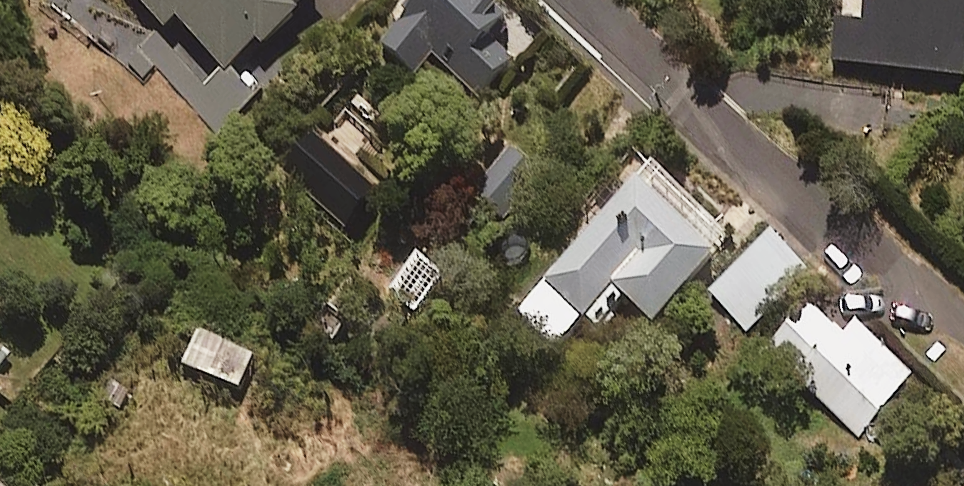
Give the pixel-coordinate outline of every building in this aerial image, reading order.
[(134,81),(148,67),(213,134),(254,94),(234,73),(310,0),(55,0),(134,81)] [(342,13),(355,0),(329,0),(342,13)] [(487,0),(409,0),(372,40),(411,75),(430,55),(477,97),(511,59),(517,65),(540,40),(514,16),(510,21),(487,0)] [(916,0),(837,0),(830,63),(962,78),(963,61),(963,6),(916,0)] [(725,238),(646,168),(520,309),(556,342),(582,313),(598,327),(624,298),(651,322),(725,238)] [(843,340),(804,306),(763,354),(858,434),(908,375),(853,328),(843,340)] [(251,357),(196,333),(182,366),(237,390),(251,357)]
